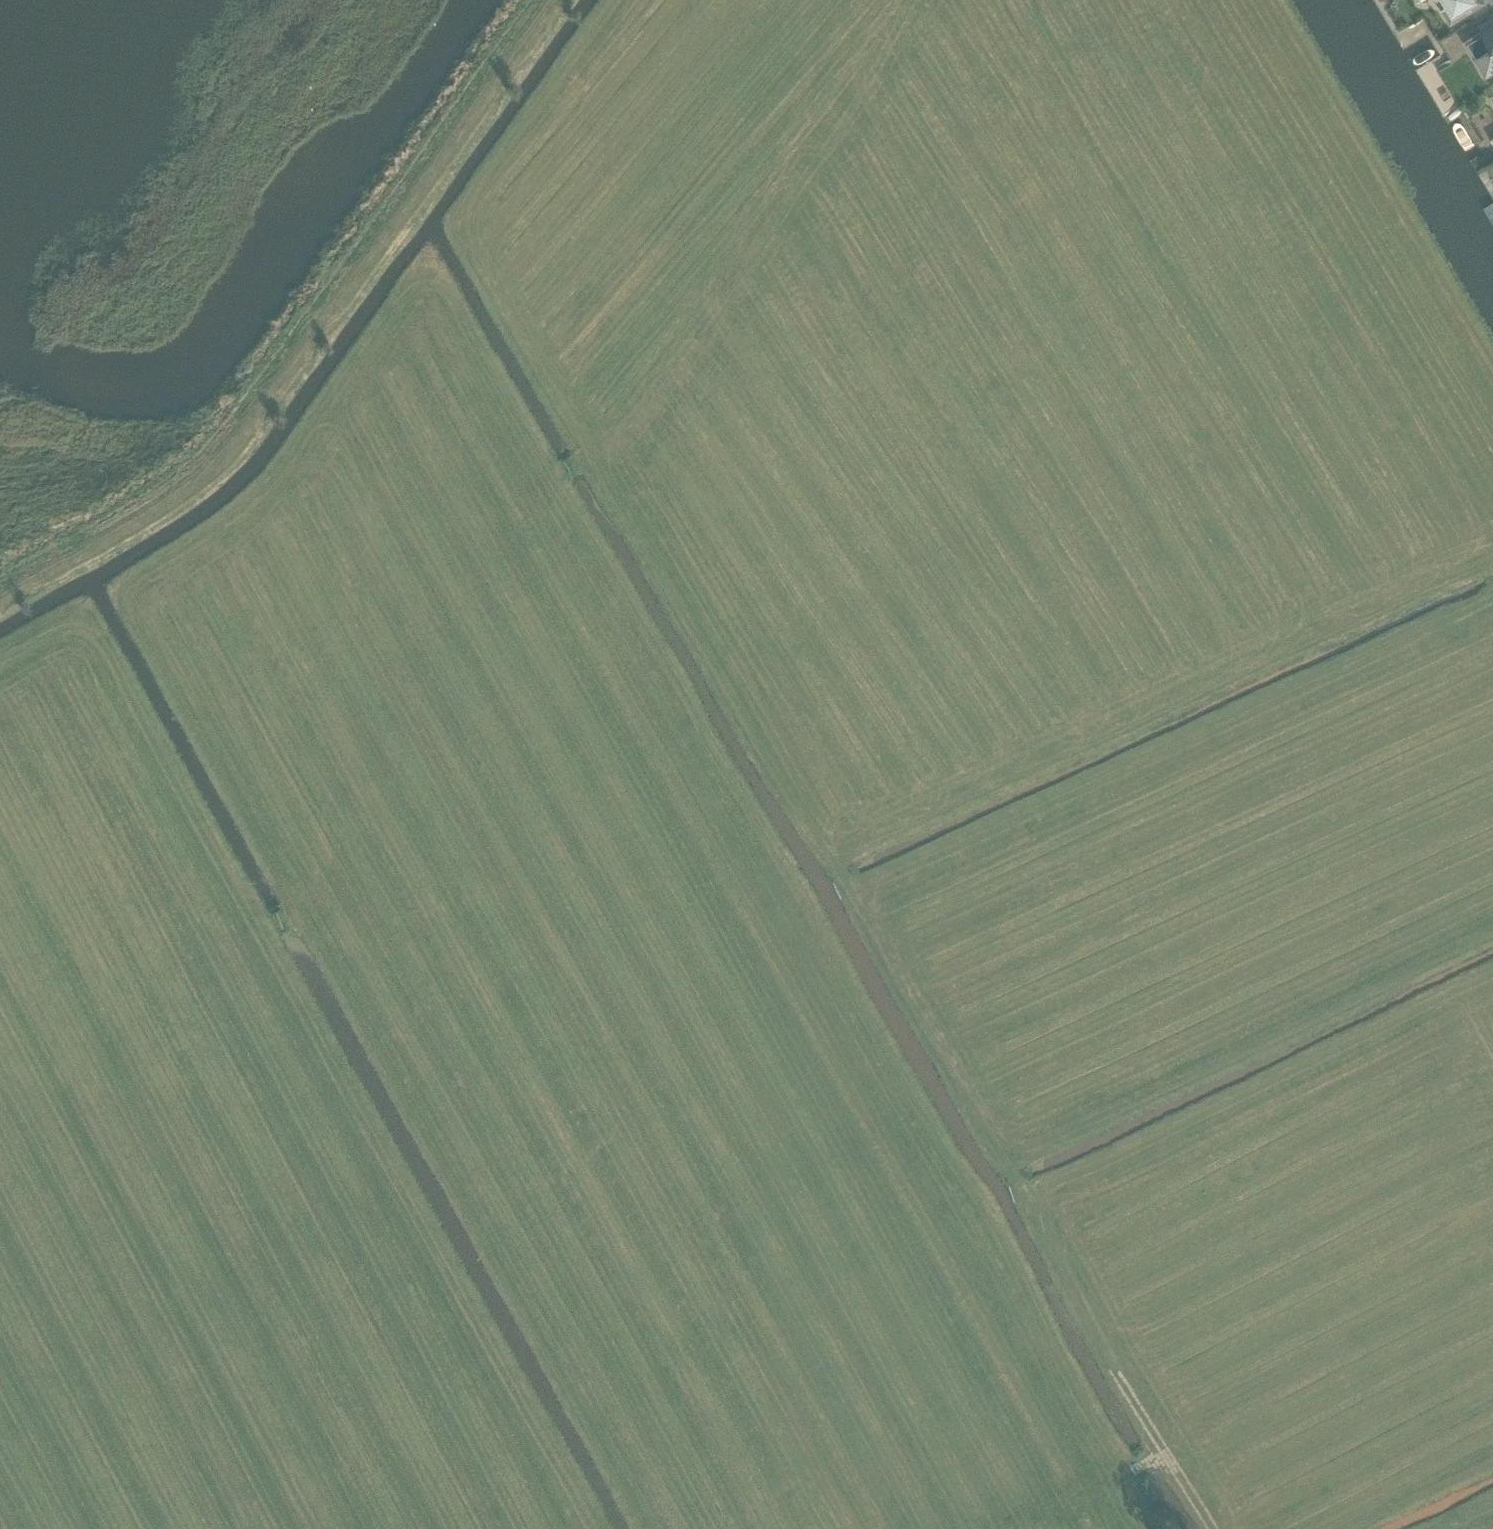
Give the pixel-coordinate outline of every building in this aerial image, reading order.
[(1448,5),(1441,9),(1451,24),(1485,3),(1484,0),(1447,0),(1448,5)] [(1482,34),(1491,49),(1476,58),(1486,74),(1492,70),(1492,28),(1482,34)]
